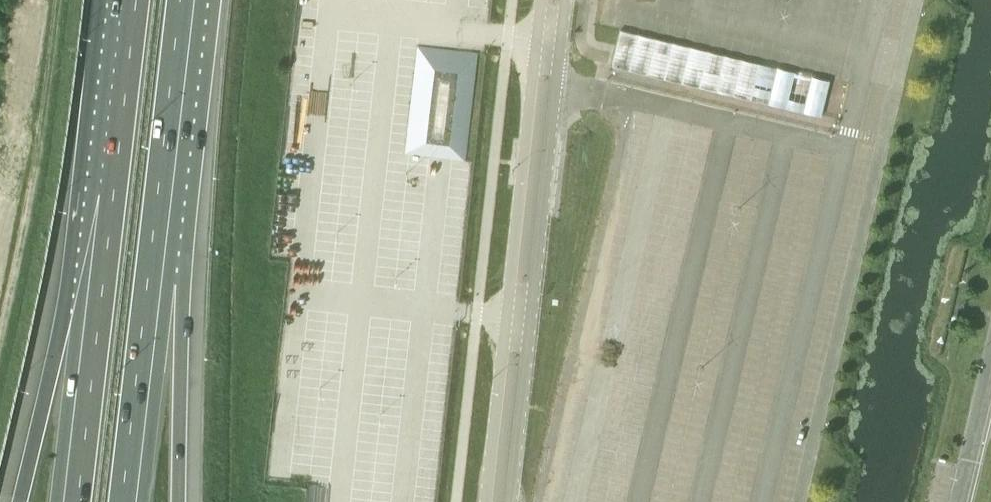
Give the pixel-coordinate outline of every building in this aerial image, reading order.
[(824,112),(832,76),(621,29),(613,65),(824,112)] [(406,152),(467,158),(478,50),(417,43),(406,152)]
